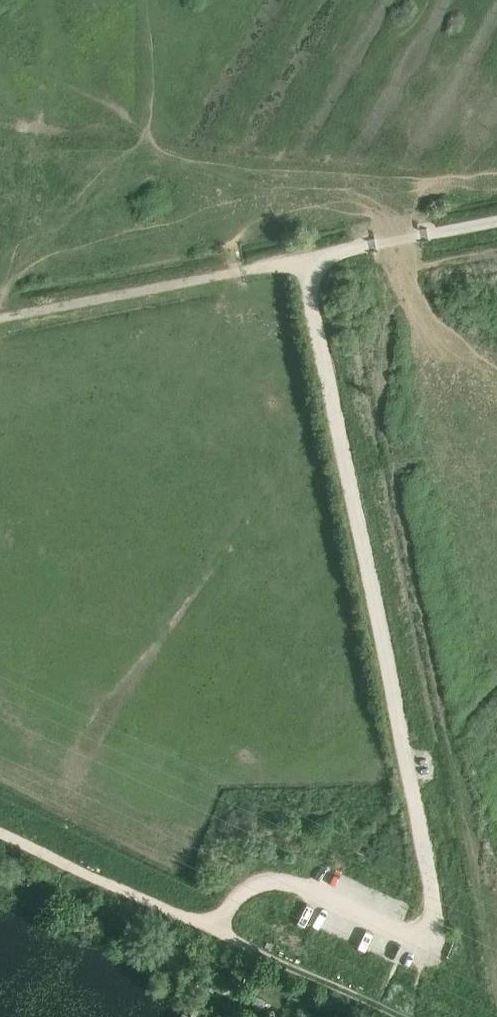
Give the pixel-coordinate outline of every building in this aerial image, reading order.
[(138,998),(149,976),(89,946),(78,969),(138,998)]
